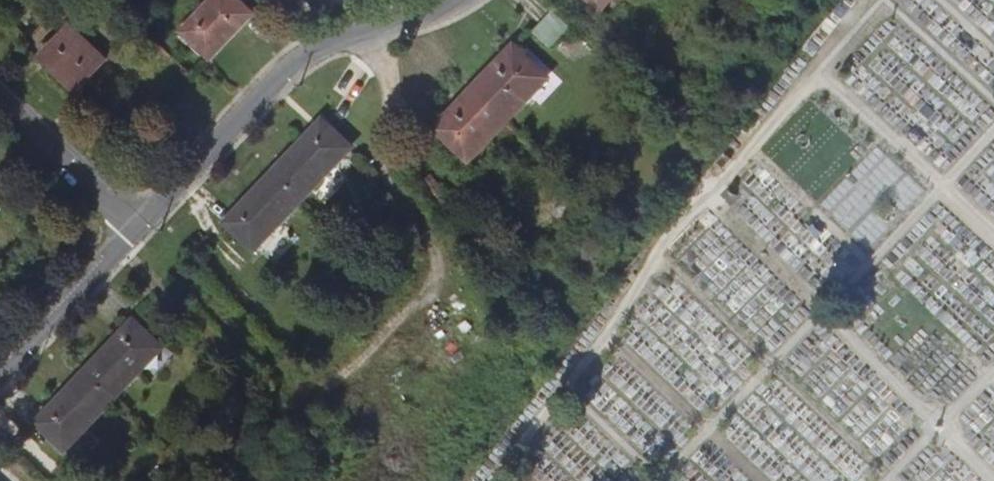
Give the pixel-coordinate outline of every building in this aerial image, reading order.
[(250,8),(241,0),(213,0),(185,30),(212,56),(254,12),(250,8)] [(535,30),(553,46),(572,26),(555,9),(535,30)] [(44,51),(54,60),(80,85),(107,56),(72,23),(44,51)] [(475,84),(510,118),(548,77),(513,44),(475,84)] [(510,118),(475,84),(435,126),(438,129),(471,160),(510,118)] [(276,168),(304,195),(348,147),(351,144),(324,118),(276,168)] [(228,220),(237,230),(256,247),(304,195),(276,168),(228,220)] [(87,370),(114,396),(162,346),(134,320),(87,370)] [(114,396),(87,370),(39,420),(66,447),(114,396)]
